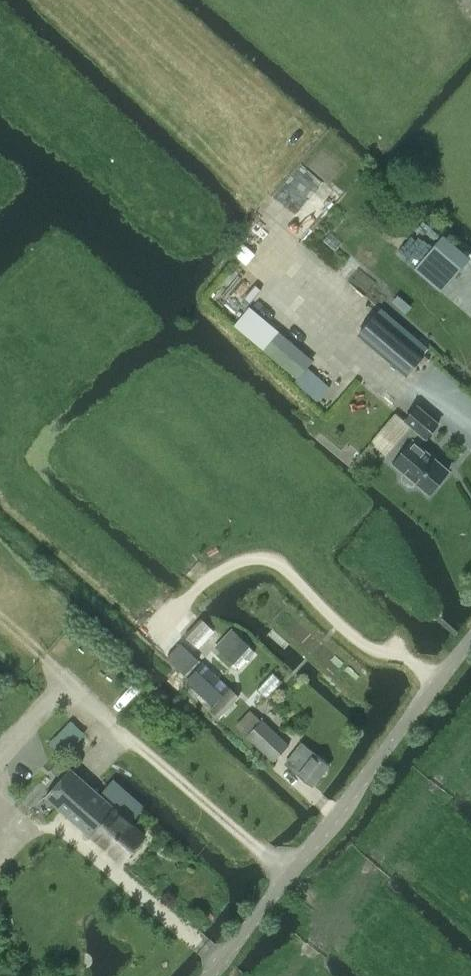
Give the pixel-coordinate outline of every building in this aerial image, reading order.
[(222,302),(251,331),(267,314),(239,286),(222,302)] [(373,315),(359,331),(407,372),(421,355),(373,315)] [(450,470),(419,444),(424,439),(425,440),(439,423),(417,404),(403,421),(410,426),(385,456),(392,462),(391,463),(403,473),(401,475),(401,481),(407,487),(413,486),(415,484),(429,495),(450,470)] [(201,617),(184,635),(186,638),(197,647),(214,630),(203,620),(201,617)] [(231,628),(215,646),(233,662),(237,666),(239,668),(246,660),(255,651),(250,646),(250,645),(231,628)] [(203,664),(187,680),(214,705),(210,709),(219,718),(239,697),(238,696),(203,664)] [(273,760),(288,744),(262,719),(261,720),(251,710),(241,720),(251,730),(247,735),(273,760)] [(62,756),(84,732),(72,721),(57,736),(58,736),(56,738),(58,740),(52,746),(62,756)] [(313,785),(329,764),(302,742),(285,762),(313,785)] [(69,768),(45,796),(121,862),(145,834),(131,822),(144,807),(113,780),(100,795),(69,768)]
